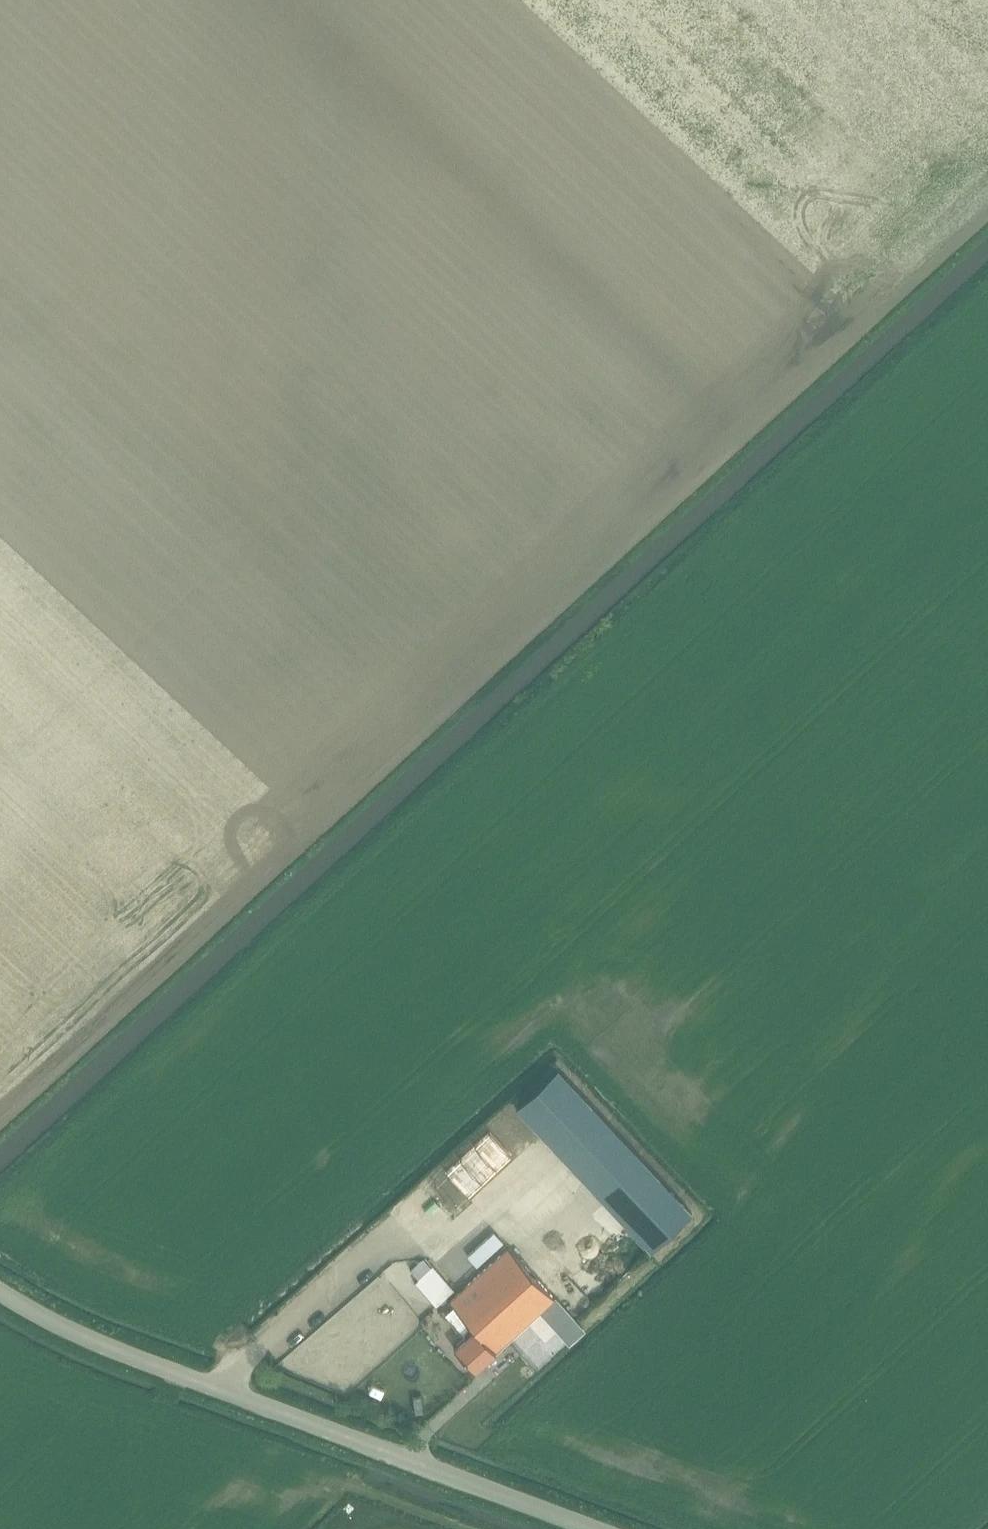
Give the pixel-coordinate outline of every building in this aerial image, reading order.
[(514,1105),(423,1188),(451,1218),(542,1134),(651,1251),(692,1213),(558,1069),(516,1107),(514,1105)] [(626,1244),(594,1266),(610,1288),(642,1266),(632,1251),(631,1251),(626,1244)] [(472,1371),(553,1299),(508,1248),(448,1302),(474,1331),(453,1351),(472,1371)] [(415,1282),(437,1307),(454,1291),(433,1266),(415,1282)] [(567,1344),(582,1330),(572,1319),(557,1333),(567,1344)]
